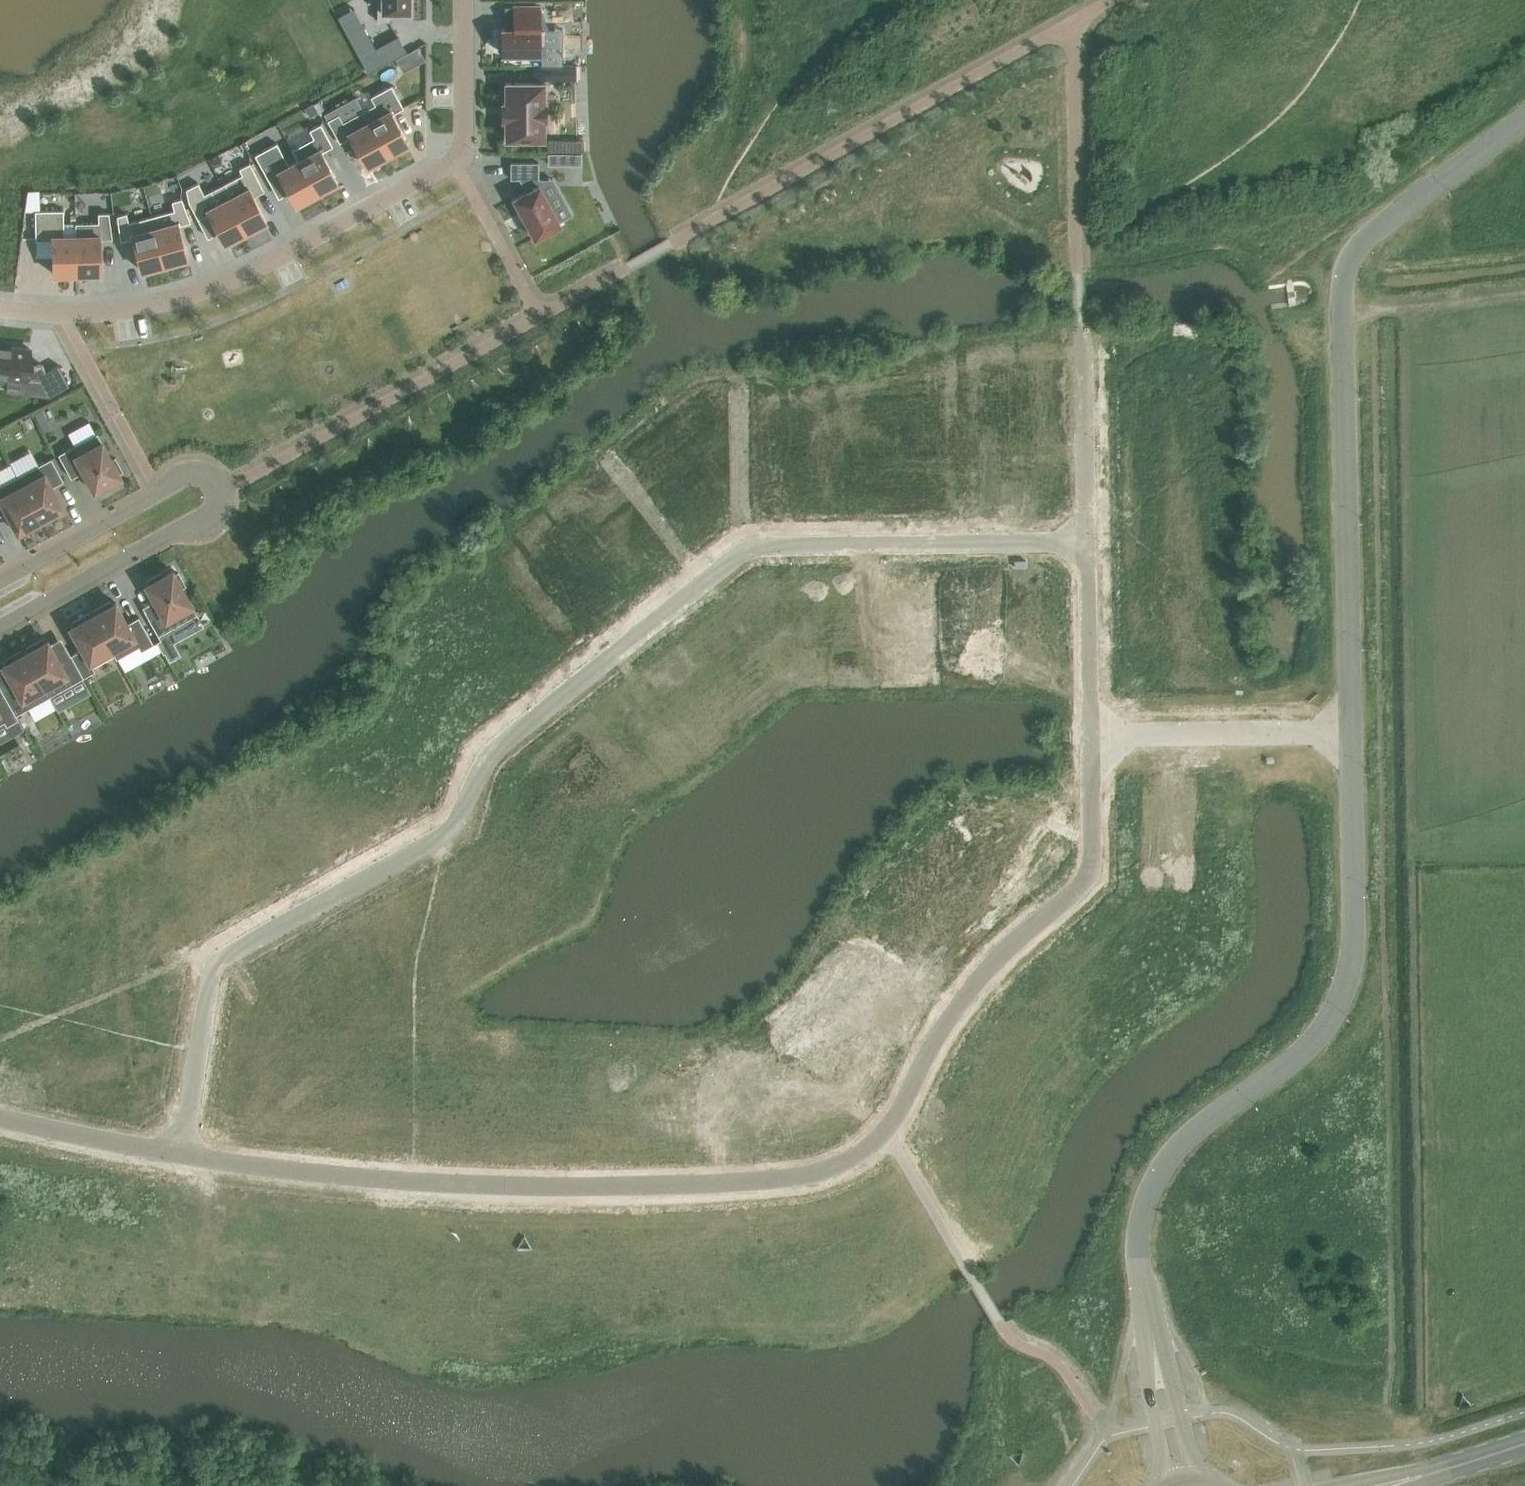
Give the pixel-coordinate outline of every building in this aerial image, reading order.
[(377,21),(389,21),(389,11),(410,11),(410,0),(377,0),(377,21)] [(539,7),(514,6),(514,30),(501,30),(502,54),(545,54),(545,30),(539,30),(539,7)] [(361,28),(347,35),(368,74),(407,53),(399,39),(375,52),(361,28)] [(504,137),(504,140),(507,140),(507,139),(542,139),(541,140),(544,140),(544,137),(544,119),(545,119),(545,103),(544,103),(544,85),(545,85),(545,82),(542,82),(508,82),(505,82),(505,85),(505,103),(502,103),(502,119),(505,119),(505,137),(504,137)] [(364,111),(388,155),(409,143),(392,114),(403,108),(391,86),(371,97),(375,104),(364,111)] [(315,103),(306,108),(311,117),(320,112),(315,103)] [(388,155),(364,111),(343,122),(339,114),(328,120),(340,142),(350,137),(366,166),(388,155)] [(293,149),(292,149),(298,160),(299,159),(317,193),(338,182),(322,152),(333,146),(321,124),(309,130),(314,138),(293,149)] [(580,153),(580,141),(564,140),(564,153),(580,153)] [(277,143),(255,155),(269,180),(280,174),(296,204),(317,193),(299,159),(298,160),(289,165),(277,143)] [(242,174),(221,185),(222,187),(246,232),(267,221),(251,191),(262,185),(250,163),(239,168),(242,174)] [(539,163),(510,163),(510,179),(519,179),(526,192),(515,198),(513,198),(514,200),(522,213),(521,213),(527,223),(534,236),(535,238),(536,237),(559,225),(560,224),(559,223),(539,186),(540,186),(539,185),(538,185),(538,178),(539,178),(539,163)] [(198,183),(186,189),(189,202),(198,219),(209,213),(224,243),(227,242),(228,245),(246,236),(244,232),(246,232),(222,187),(221,185),(204,194),(198,183)] [(174,210),(152,216),(165,265),(188,259),(179,225),(191,222),(181,198),(172,201),(174,210)] [(63,210),(35,210),(36,240),(52,240),(53,274),(77,273),(76,235),(64,235),(64,225),(63,210)] [(98,222),(76,223),(76,235),(77,273),(101,272),(100,239),(112,238),(109,213),(98,213),(98,222)] [(126,213),(117,215),(117,217),(121,241),(133,238),(141,270),(165,265),(152,216),(129,222),(126,213)] [(40,382),(48,397),(70,385),(58,364),(46,371),(42,364),(28,363),(30,349),(0,345),(0,377),(40,382)] [(816,398),(816,406),(828,406),(828,398),(816,398)] [(42,409),(34,414),(41,426),(49,421),(42,409)] [(817,421),(817,429),(829,429),(829,421),(817,421)] [(817,429),(817,437),(829,437),(829,429),(817,429)] [(112,460),(97,433),(58,454),(71,478),(84,471),(95,491),(98,490),(100,493),(112,486),(111,483),(121,477),(119,473),(122,471),(115,458),(112,460)] [(51,458),(17,477),(41,520),(44,519),(45,522),(61,514),(60,510),(64,508),(52,487),(64,481),(51,458)] [(818,467),(818,475),(830,475),(830,467),(818,467)] [(818,475),(818,483),(830,483),(830,475),(818,475)] [(0,486),(0,515),(7,512),(18,533),(23,531),(24,534),(40,525),(39,522),(41,520),(17,477),(0,486)] [(546,523),(537,531),(542,537),(551,530),(546,523)] [(560,541),(551,549),(556,555),(565,547),(560,541)] [(565,547),(556,555),(561,561),(570,554),(565,547)] [(175,574),(173,570),(162,576),(160,573),(148,580),(149,583),(146,585),(157,605),(145,612),(158,635),(197,614),(182,587),(185,585),(178,573),(175,574)] [(589,577),(579,584),(584,591),(594,583),(589,577)] [(594,583),(584,591),(589,597),(599,589),(594,583)] [(114,654),(116,659),(139,646),(141,650),(153,644),(139,617),(127,623),(116,602),(111,604),(110,601),(94,610),(95,613),(93,614),(114,654)] [(71,655),(83,677),(95,671),(92,666),(114,654),(93,614),(90,616),(89,613),(73,622),(74,625),(70,627),(82,648),(71,655)] [(49,696),(83,677),(71,655),(60,661),(48,640),(44,642),(42,639),(26,648),(28,651),(25,652),(49,696)] [(175,646),(165,652),(170,661),(180,655),(175,646)] [(16,715),(49,696),(25,652),(23,654),(21,651),(5,659),(7,663),(2,665),(14,686),(3,692),(16,715)] [(4,721),(6,725),(18,719),(16,715),(3,692),(0,694),(0,724),(4,721)] [(817,1023),(795,1049),(807,1060),(798,1070),(802,1073),(805,1076),(811,1081),(815,1084),(818,1087),(827,1076),(838,1085),(860,1059),(817,1023)] [(730,1089),(716,1094),(725,1120),(740,1115),(737,1107),(745,1104),(753,1127),(786,1115),(767,1062),(734,1075),(740,1092),(733,1095),(730,1089)]
